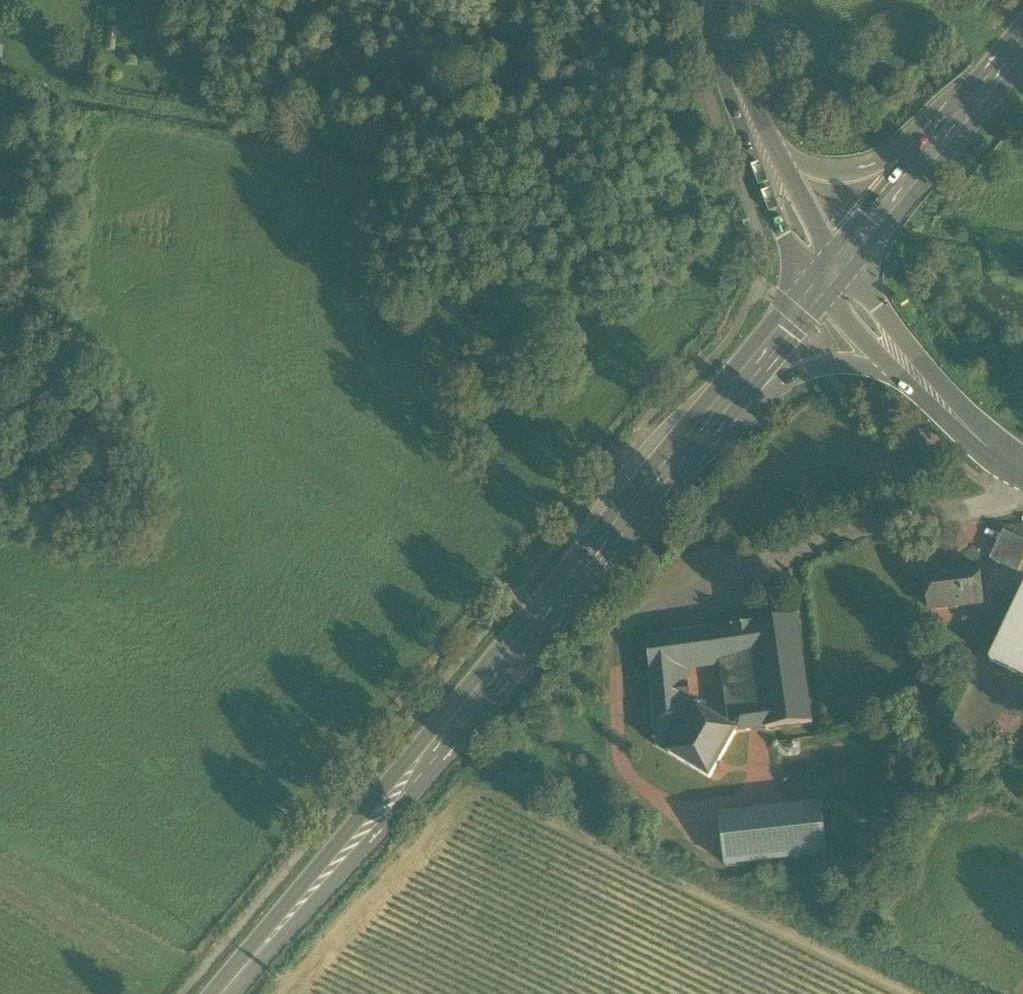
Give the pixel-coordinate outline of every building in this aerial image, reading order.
[(1017,573),(1022,560),(1022,540),(1006,532),(992,561),(1017,573)] [(926,573),(930,610),(982,604),(978,567),(926,573)] [(990,660),(1022,676),(1022,593),(990,660)] [(797,615),(752,622),(758,656),(768,727),(812,721),(797,615)] [(737,659),(758,656),(752,622),(732,625),(737,659)] [(719,662),(737,659),(732,625),(649,637),(654,671),(688,666),(719,662)] [(740,731),(768,727),(758,656),(737,659),(719,662),(729,725),(740,731)] [(693,702),(688,666),(654,671),(660,745),(670,752),(693,702)] [(670,752),(709,778),(740,731),(729,725),(693,702),(670,752)] [(720,815),(726,864),(827,853),(821,803),(720,815)]
